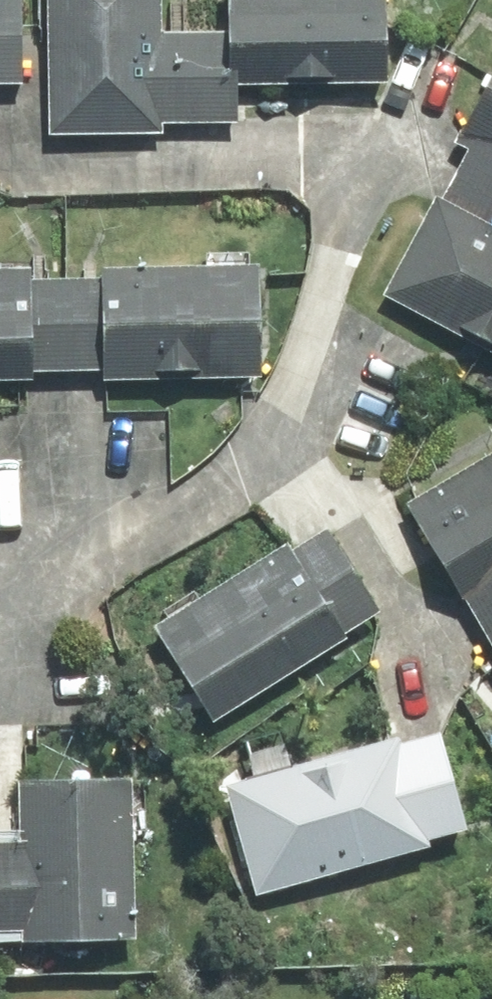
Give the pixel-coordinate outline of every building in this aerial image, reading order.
[(26,83),(28,0),(0,0),(0,83),(26,83)] [(51,125),(164,129),(164,120),(246,124),(248,77),(228,76),(230,30),(165,27),(166,0),(56,0),(51,125)] [(234,34),(406,39),(407,0),(235,0),(234,34)] [(465,138),(476,144),(394,297),(491,349),(491,88),(465,138)] [(34,378),(34,372),(107,373),(107,379),(272,381),(273,264),(106,262),(105,277),(39,277),(39,261),(0,261),(0,378),(34,378)] [(411,498),(491,637),(491,451),(411,498)] [(329,520),(156,620),(212,717),(385,617),(329,520)] [(444,725),(227,780),(257,899),(474,844),(444,725)] [(25,775),(24,845),(0,844),(0,932),(26,932),(26,937),(143,939),(145,776),(25,775)]
